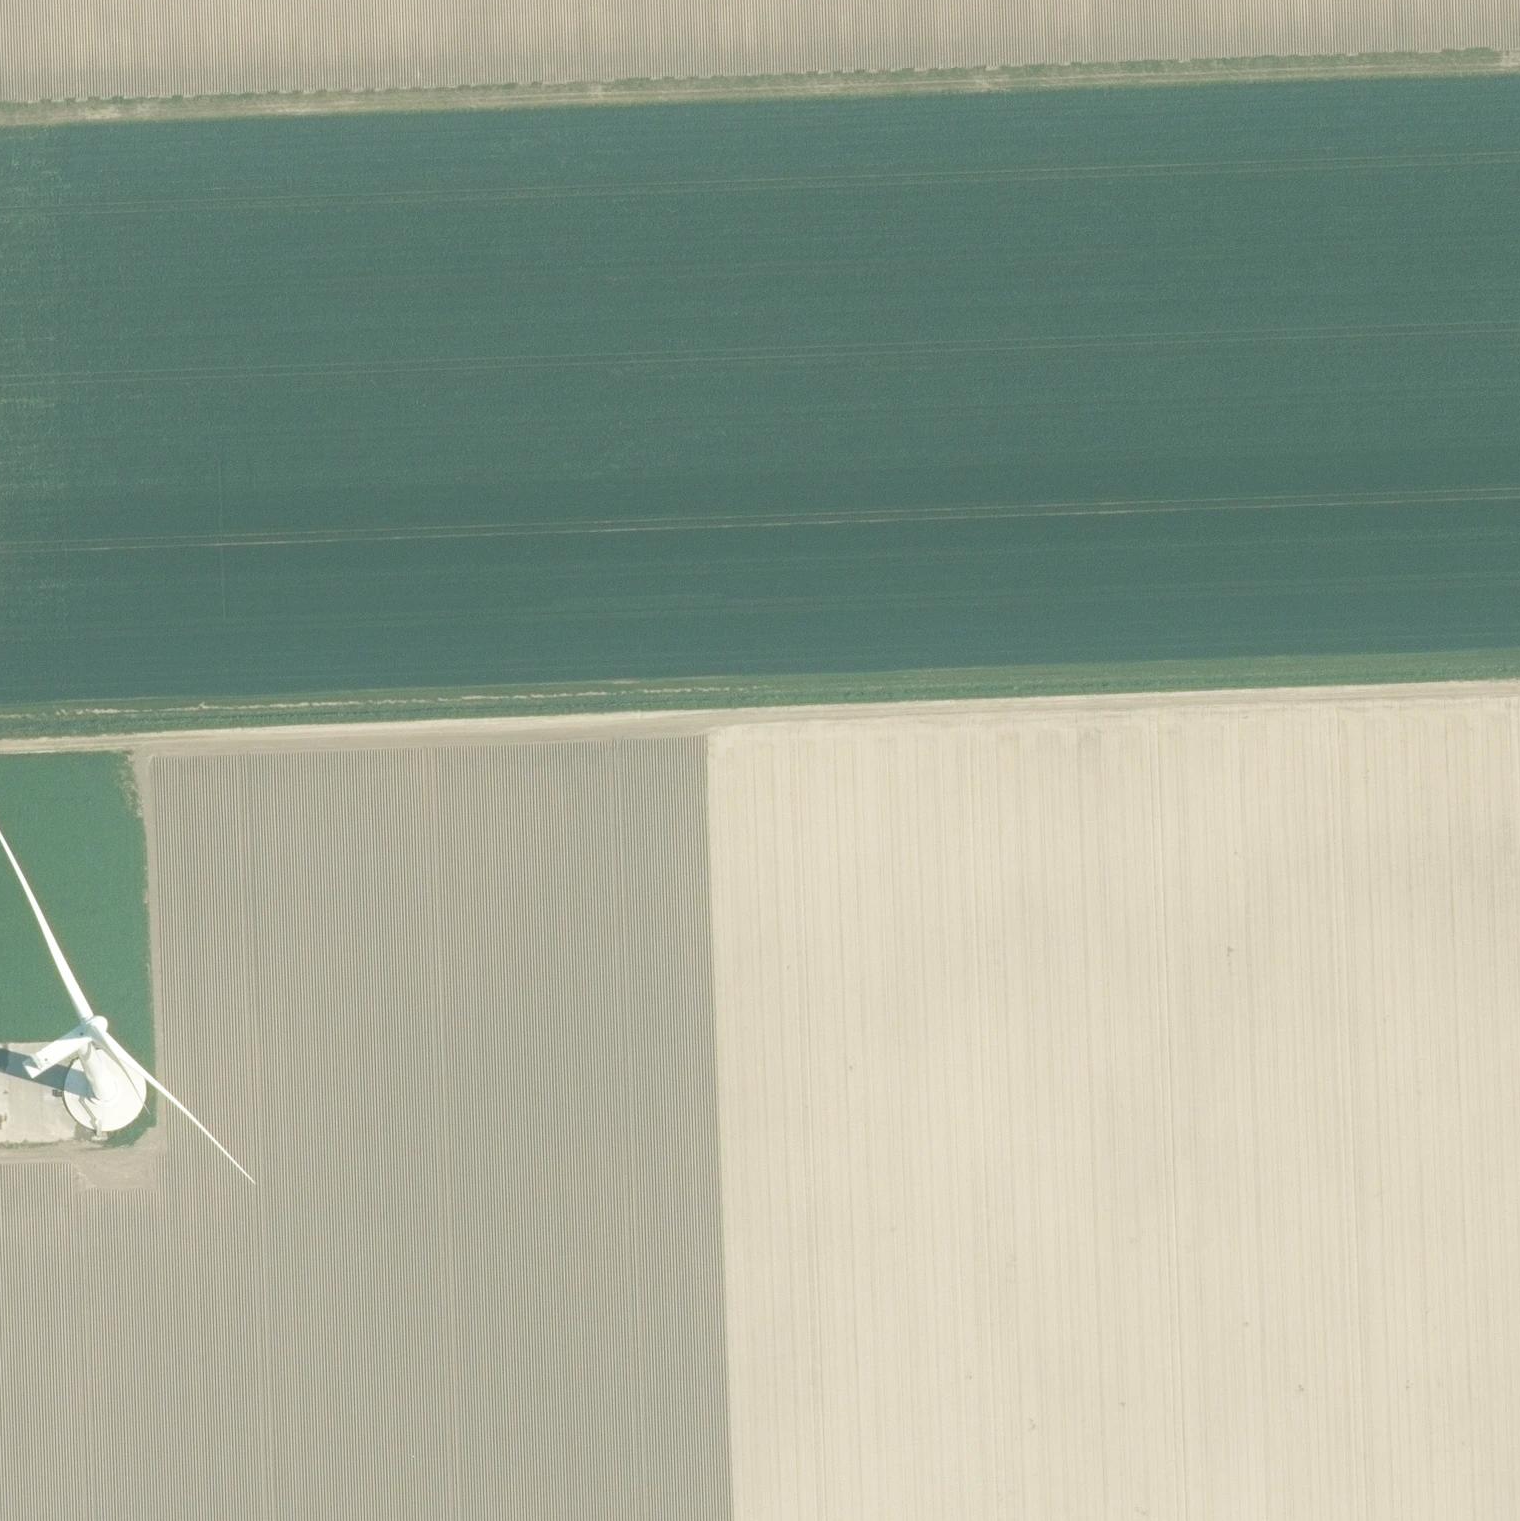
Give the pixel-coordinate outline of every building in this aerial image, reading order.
[(82,1089),(82,1092),(82,1095),(83,1097),(83,1099),(84,1102),(86,1104),(87,1106),(89,1107),(91,1109),(93,1110),(96,1111),(98,1112),(101,1112),(103,1112),(106,1112),(108,1111),(111,1110),(113,1109),(115,1107),(117,1106),(118,1104),(120,1102),(121,1099),(121,1097),(122,1095),(122,1092),(122,1089),(121,1087),(121,1085),(120,1082),(118,1080),(117,1078),(115,1077),(113,1075),(111,1074),(108,1073),(106,1072),(103,1072),(101,1072),(98,1072),(96,1073),(93,1074),(91,1075),(89,1077),(87,1078),(86,1080),(84,1082),(83,1085),(83,1087),(82,1089)]
